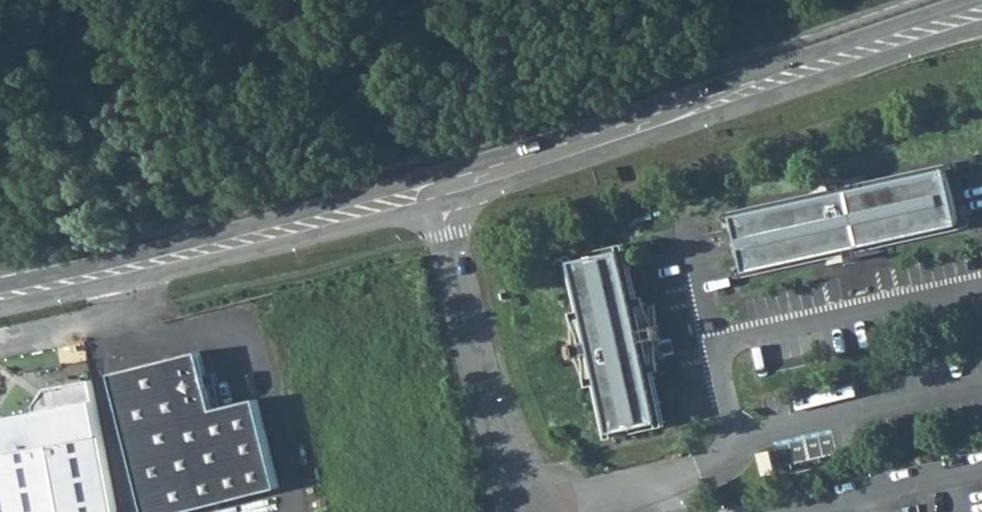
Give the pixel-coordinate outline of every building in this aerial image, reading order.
[(745,270),(960,223),(947,168),(733,215),(745,270)] [(612,432),(662,421),(623,248),(574,259),(612,432)] [(206,376),(200,351),(111,373),(146,511),(181,511),(279,487),(257,398),(214,409),(208,386),(218,384),(215,373),(206,376)] [(37,411),(0,418),(0,461),(10,511),(117,511),(92,379),(47,388),(36,403),(37,411)]
